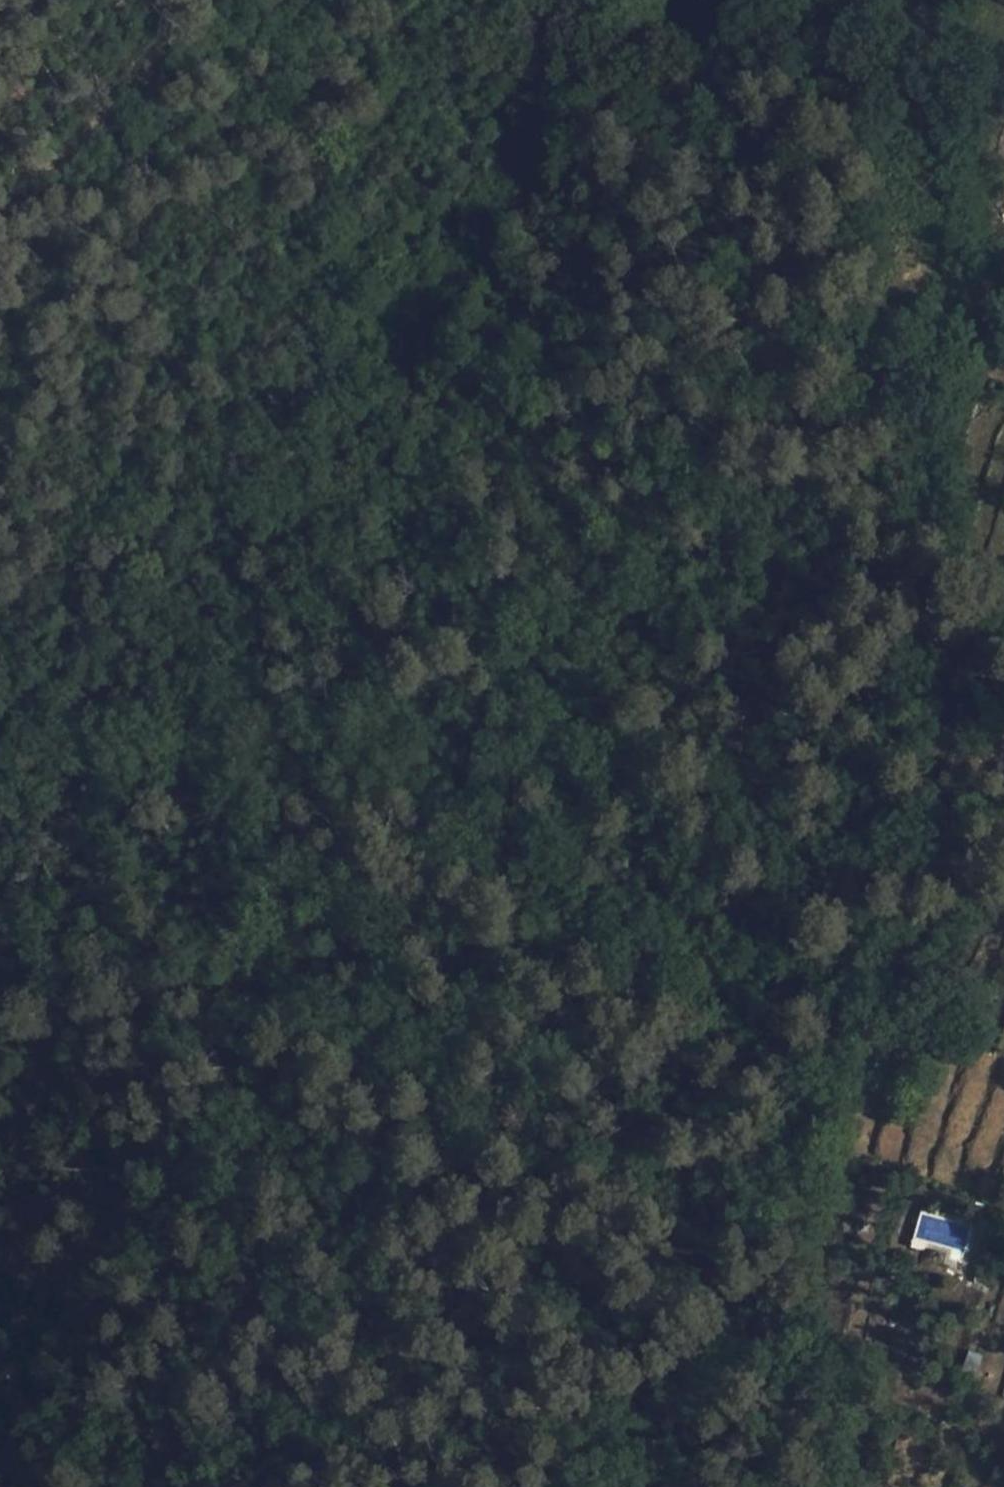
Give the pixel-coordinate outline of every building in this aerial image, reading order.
[(929,1242),(917,1238),(915,1245),(927,1249),(929,1242)] [(965,1368),(978,1372),(985,1352),(971,1350),(965,1368)] [(974,1387),(978,1372),(965,1368),(960,1383),(974,1387)]
